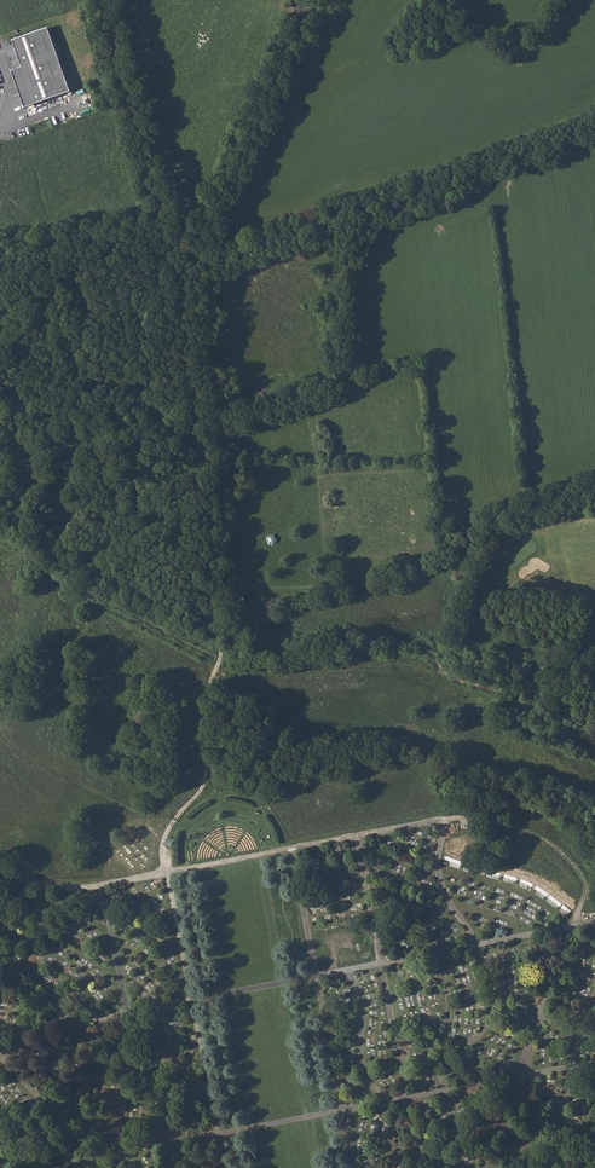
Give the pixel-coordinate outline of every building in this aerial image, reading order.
[(24,105),(69,89),(47,25),(1,41),(24,105)]
